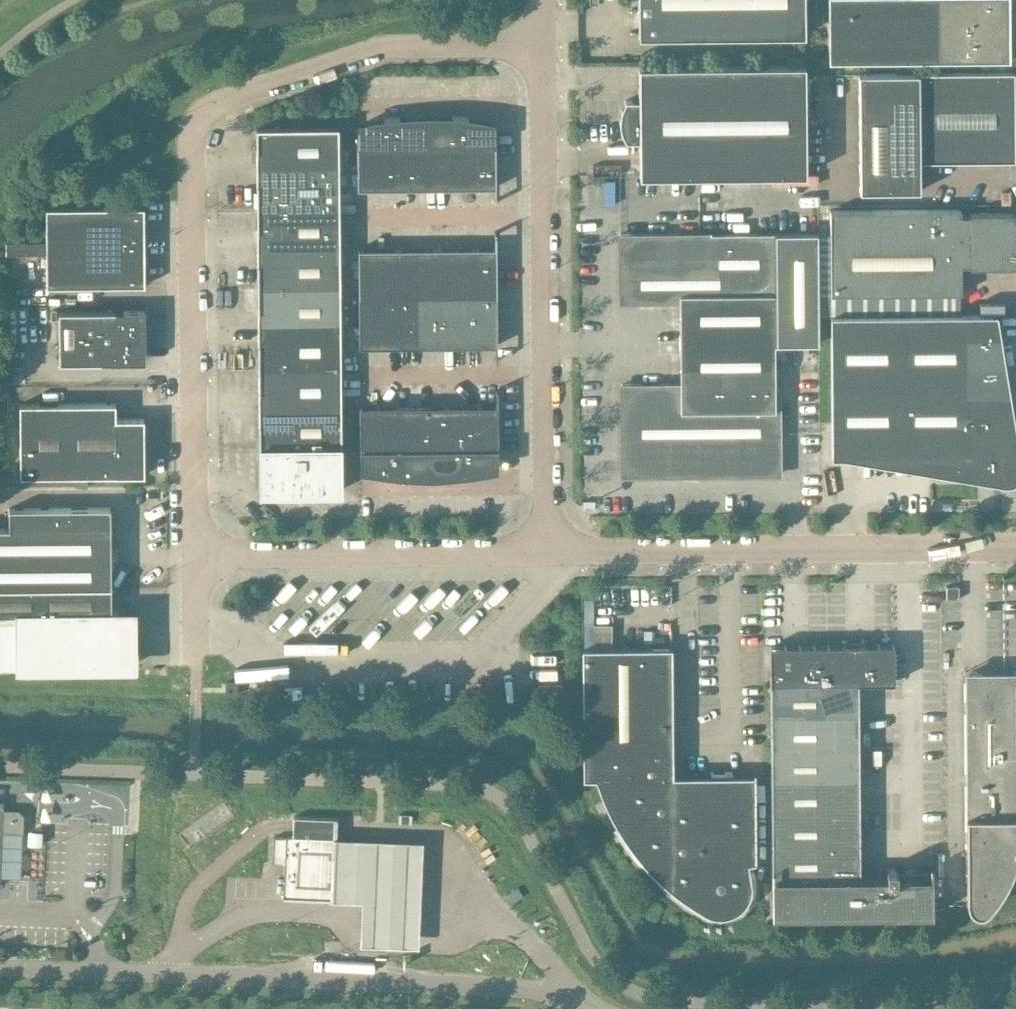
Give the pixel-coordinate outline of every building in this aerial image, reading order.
[(803,0),(637,0),(638,35),(804,34),(803,0)] [(1008,0),(828,0),(828,61),(1009,60),(1008,0)] [(805,174),(804,63),(638,65),(638,100),(625,100),(623,103),(620,111),(619,117),(619,123),(620,129),(621,133),(624,138),(625,141),(639,141),(639,175),(805,174)] [(1010,161),(1009,73),(1014,73),(1014,72),(858,73),(859,191),(919,190),(919,161),(1010,161)] [(495,187),(495,142),(494,135),(493,135),(493,124),(482,121),(472,120),(467,119),(467,117),(452,115),(451,118),(441,117),(425,117),(420,117),(409,118),(399,118),(399,117),(383,118),(383,120),(378,121),(368,123),(358,125),(358,136),(356,136),(357,143),(357,188),(495,187)] [(341,489),(339,287),(338,126),(255,126),(258,490),(259,490),(259,488),(339,487),(340,489),(341,489)] [(144,285),(143,207),(143,206),(45,207),(46,286),(144,285)] [(1015,262),(1015,217),(1011,213),(969,213),(969,215),(960,215),(960,209),(829,210),(830,294),(960,292),(960,265),(970,265),(970,267),(1011,267),(1015,262)] [(773,233),(619,235),(620,301),(679,301),(679,384),(621,384),(621,475),(779,474),(778,393),(774,393),(774,344),(817,343),(816,233),(773,233)] [(496,345),(496,296),(495,247),(357,248),(358,297),(358,346),(496,345)] [(144,361),(144,310),(58,311),(58,362),(144,361)] [(1000,339),(992,339),(991,314),(829,315),(831,456),(928,456),(929,471),(993,482),(993,476),(1005,478),(1009,477),(1013,475),(1015,471),(1015,467),(1013,455),(1015,455),(1015,439),(1000,339)] [(139,447),(138,433),(143,433),(143,419),(115,419),(115,403),(19,403),(19,475),(143,475),(143,447),(139,447)] [(497,458),(497,440),(497,405),(359,406),(359,459),(361,459),(361,470),(387,474),(386,475),(402,477),(402,475),(408,476),(418,476),(428,476),(439,476),(449,475),(454,475),(455,477),(470,475),(470,473),(496,469),(496,458),(497,458)] [(110,507),(8,508),(8,527),(0,528),(0,666),(131,665),(131,617),(108,617),(108,613),(110,613),(110,507)] [(958,598),(958,586),(945,586),(945,598),(958,598)] [(859,877),(858,779),(857,682),(893,682),(893,644),(769,645),(771,914),(931,913),(931,877),(895,877),(895,868),(886,868),(886,877),(859,877)] [(755,862),(754,772),(753,772),(753,775),(724,775),(724,771),(712,771),(712,775),(672,776),(671,647),(581,648),(582,778),(595,778),(599,791),(601,796),(605,805),(609,813),(612,819),(616,826),(622,835),(628,843),(634,852),(640,860),(647,867),(662,882),(678,895),(695,906),(703,912),(708,914),(714,915),(719,916),(725,915),(730,914),(735,911),(740,908),(743,904),(747,900),(749,895),(750,889),(751,884),(750,878),(747,863),(754,862),(755,862)] [(1015,815),(1014,678),(1013,674),(1010,672),(1007,670),(972,671),(968,672),(966,675),(964,678),(964,683),(963,683),(965,882),(969,882),(969,897),(969,901),(971,904),(974,907),(978,907),(981,906),(984,904),(987,901),(993,895),(1004,877),(1006,872),(1011,858),(1012,852),(1014,844),(1015,830),(1015,823),(1015,815)] [(237,694),(237,682),(225,683),(225,694),(237,694)] [(20,877),(23,815),(18,809),(3,809),(3,801),(0,800),(0,876),(20,877)] [(336,823),(336,818),(293,816),(292,822),(292,836),(285,836),(285,837),(273,836),(272,862),(284,863),(282,894),(282,897),(333,900),(335,841),(336,823)] [(425,844),(335,841),(333,900),(333,906),(363,907),(362,948),(422,950),(425,844)]
